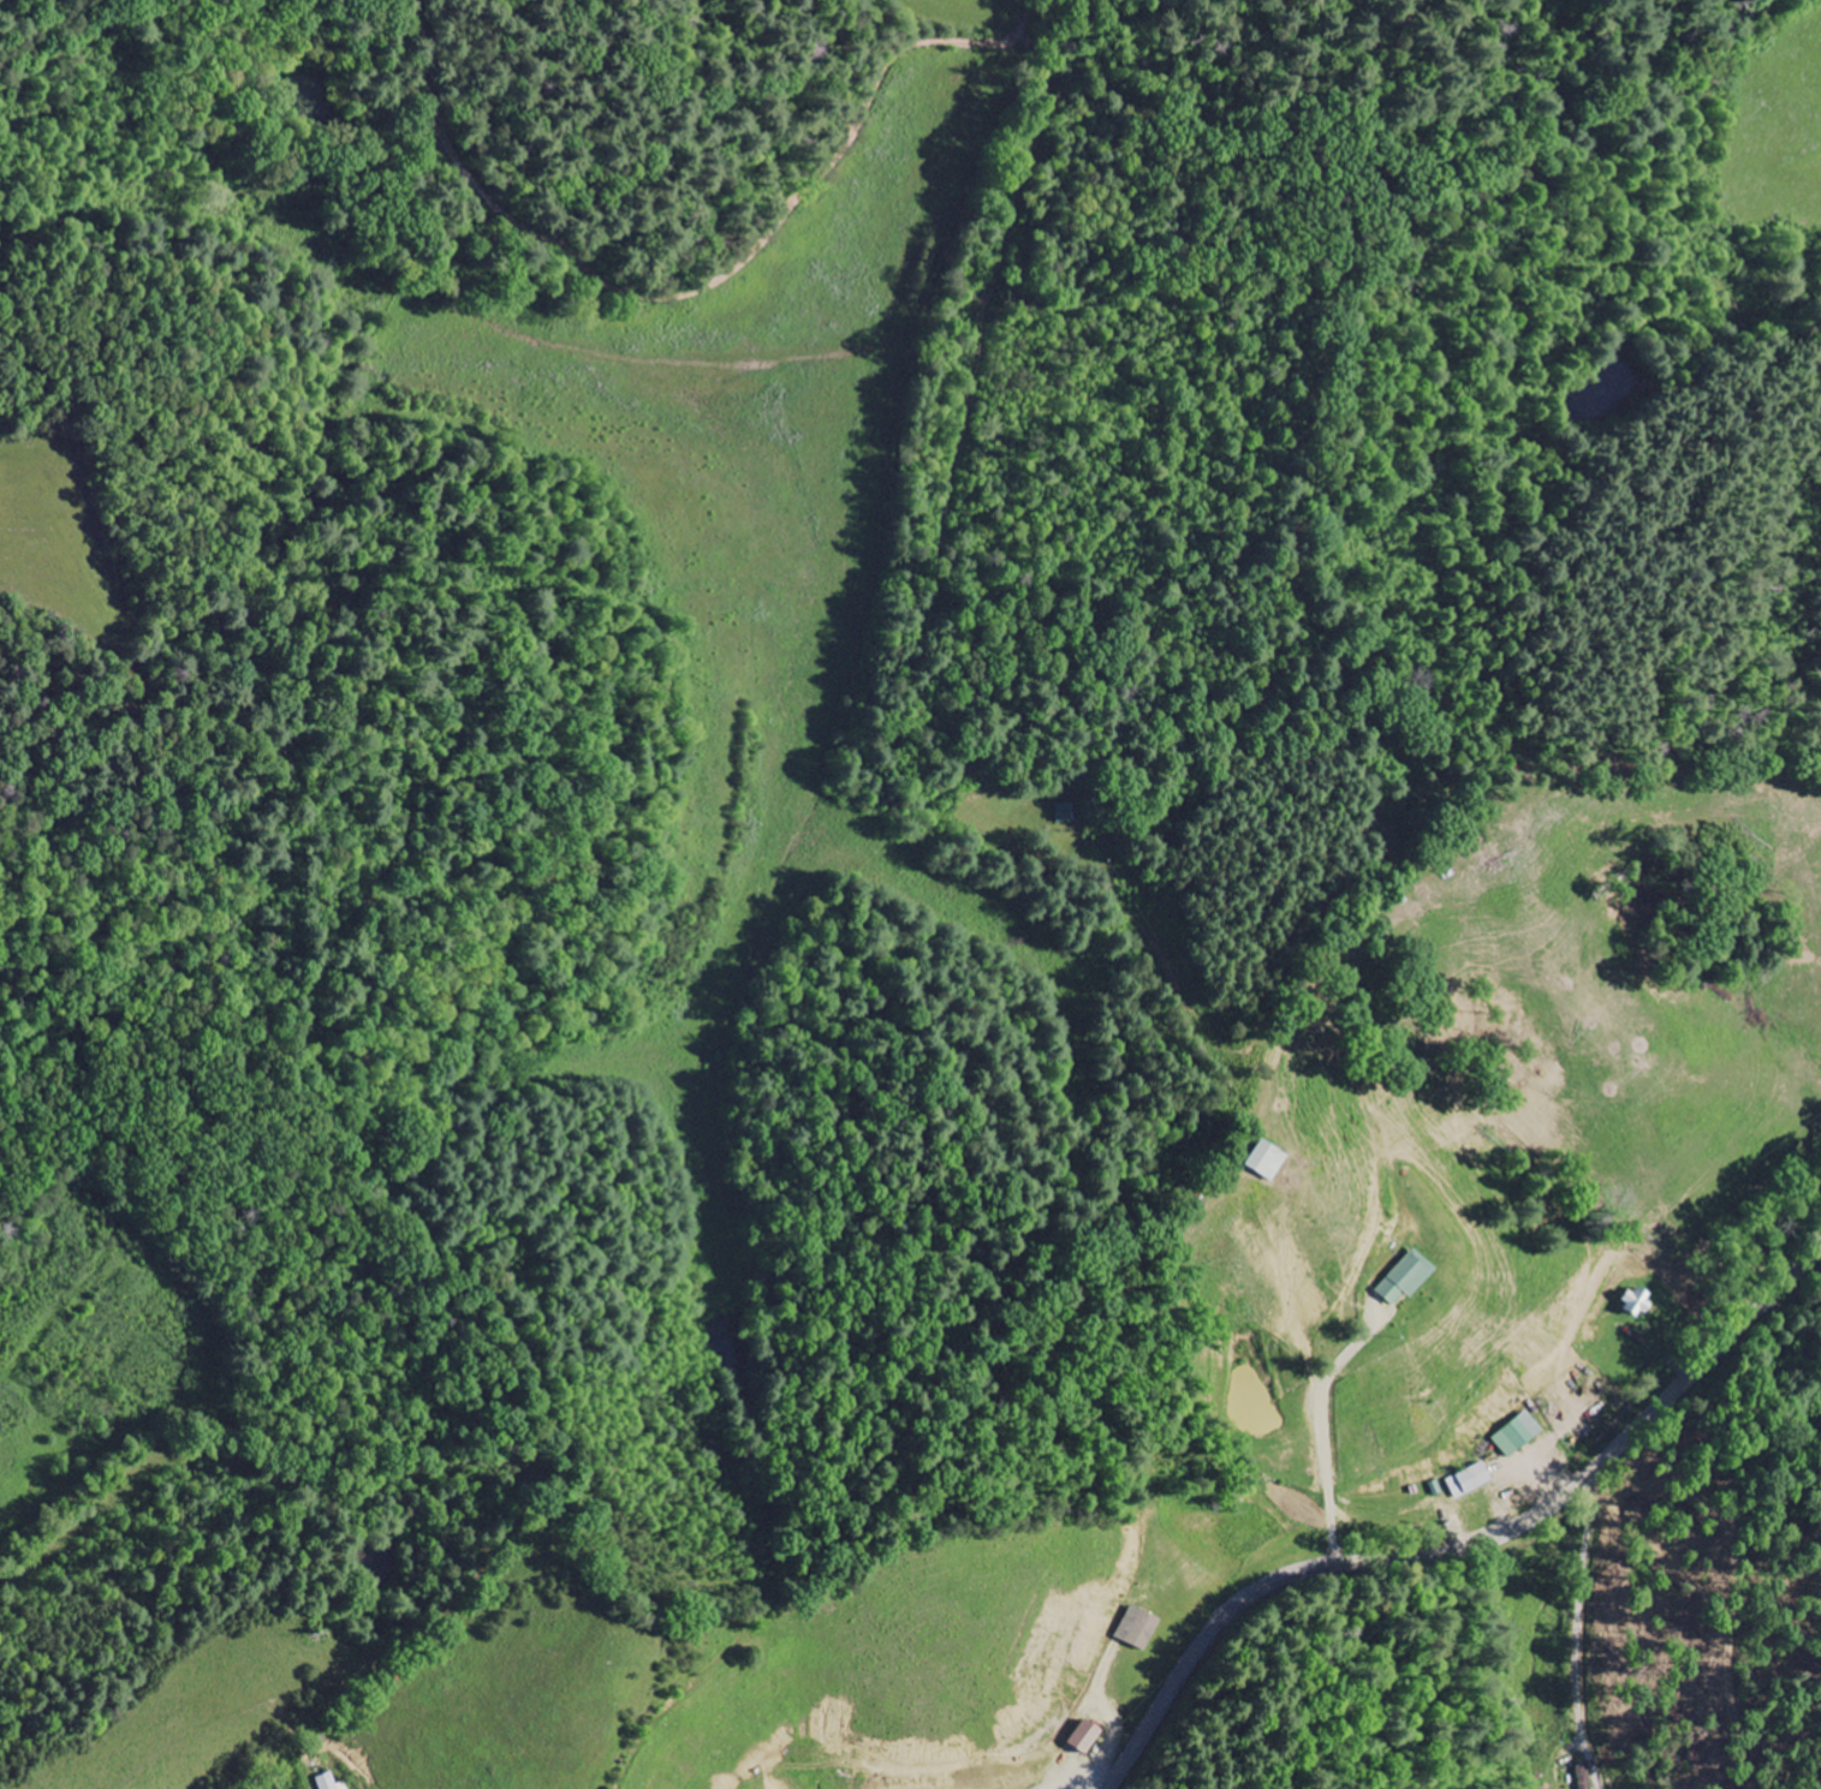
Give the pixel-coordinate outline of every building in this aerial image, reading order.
[(1269,1183),(1285,1157),(1258,1141),(1243,1167),(1269,1183)] [(1403,1299),(1431,1271),(1410,1250),(1370,1291),(1387,1308),(1400,1295),(1403,1299)] [(1489,1435),(1501,1457),(1539,1435),(1526,1413),(1489,1435)] [(1442,1479),(1450,1499),(1487,1485),(1479,1464),(1442,1479)] [(1142,1651),(1154,1618),(1125,1608),(1113,1640),(1142,1651)] [(1080,1755),(1094,1731),(1077,1721),(1063,1745),(1080,1755)] [(1576,1788),(1587,1788),(1582,1766),(1571,1768),(1576,1788)] [(335,1787),(330,1773),(313,1779),(316,1788),(347,1788),(345,1784),(335,1787)]
